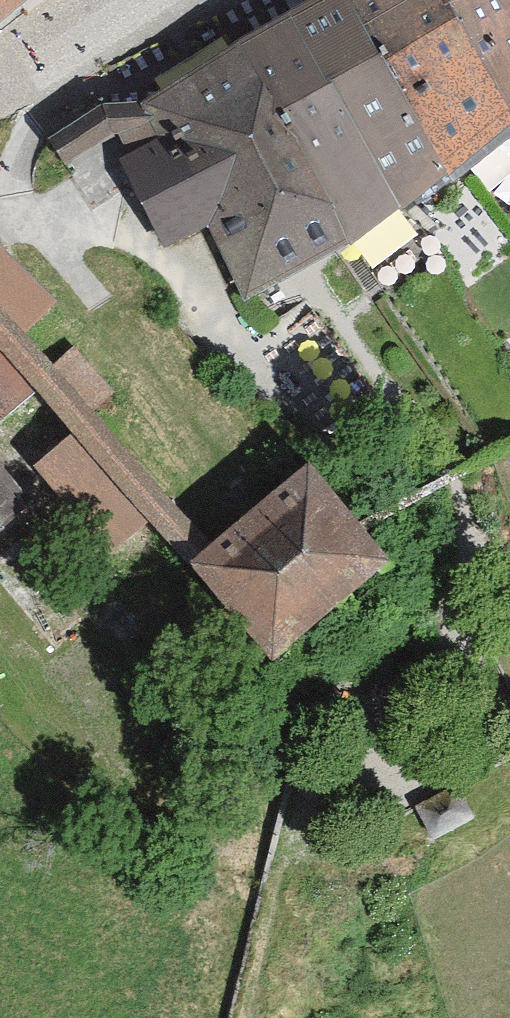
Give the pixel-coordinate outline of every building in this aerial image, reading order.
[(25,0),(0,0),(0,22),(25,0)] [(447,170),(351,0),(320,0),(293,15),(402,208),(447,170)] [(509,118),(509,111),(447,0),(351,0),(447,170),(449,173),(509,118)] [(509,111),(509,0),(447,0),(509,111)] [(402,208),(293,15),(240,45),(349,238),(402,208)] [(205,220),(248,294),(349,238),(240,45),(139,102),(103,105),(50,137),(65,160),(110,131),(127,131),(119,135),(132,158),(123,163),(167,241),(205,220)] [(19,330),(48,305),(0,250),(0,309),(19,330)] [(34,387),(74,434),(146,517),(190,567),(209,551),(87,410),(51,368),(19,330),(0,309),(0,348),(34,387)] [(34,387),(0,348),(0,416),(34,387)] [(73,349),(51,368),(87,410),(109,391),(73,349)] [(108,550),(146,517),(74,434),(36,467),(108,550)] [(387,558),(307,466),(209,551),(190,567),(269,659),(387,558)] [(21,499),(0,475),(0,518),(21,499)] [(457,789),(418,809),(432,836),(471,816),(457,789)]
